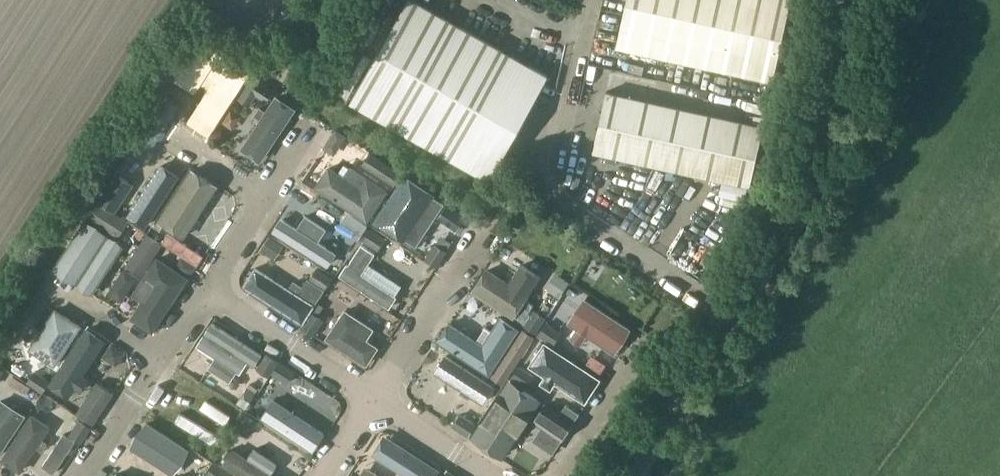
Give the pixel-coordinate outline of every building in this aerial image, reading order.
[(352,99),(351,101),(490,180),(549,75),(417,0),(407,0),(352,99)] [(778,60),(740,52),(743,34),(747,17),(751,0),(628,0),(618,44),(774,78),(778,60)] [(756,0),(751,0),(747,17),(786,25),(790,7),(756,0)] [(747,17),(743,34),(782,43),(786,25),(747,17)] [(740,52),(778,60),(782,43),(743,34),(740,52)] [(248,71),(202,41),(180,76),(199,88),(205,80),(212,85),(194,112),(214,124),(248,71)] [(267,100),(273,89),(253,76),(240,97),(250,103),(257,93),(267,100)] [(607,91),(594,150),(751,185),(764,125),(607,91)] [(364,164),(395,184),(402,173),(371,153),(364,164)] [(117,173),(99,200),(116,211),(134,184),(117,173)] [(128,221),(97,201),(88,215),(119,235),(128,221)] [(342,221),(362,234),(369,224),(349,211),(342,221)] [(372,228),(364,239),(379,248),(386,238),(372,228)] [(163,242),(198,265),(205,255),(170,232),(163,242)] [(163,243),(148,233),(128,264),(142,274),(163,243)] [(427,258),(437,265),(447,251),(436,244),(427,258)] [(326,287),(333,277),(318,268),(311,278),(326,287)] [(535,310),(526,324),(536,331),(546,317),(535,310)] [(303,327),(314,334),(323,320),(313,313),(303,327)] [(547,323),(540,333),(554,342),(554,343),(561,332),(547,323)] [(534,337),(523,330),(493,376),(503,383),(534,337)] [(279,360),(266,352),(256,366),(269,375),(279,360)] [(281,362),(274,373),(288,382),(295,372),(281,362)] [(520,366),(513,377),(528,386),(534,376),(534,375),(520,366)] [(29,381),(43,391),(50,380),(36,371),(29,381)] [(77,413),(78,413),(93,423),(114,392),(98,382),(77,413)] [(573,422),(546,404),(535,421),(562,439),(573,422)] [(238,428),(249,435),(258,421),(248,414),(238,428)] [(454,425),(468,434),(475,424),(461,414),(454,425)] [(81,419),(71,434),(83,441),(92,427),(81,419)] [(229,472),(215,463),(208,474),(212,475),(227,475),(229,472)]
